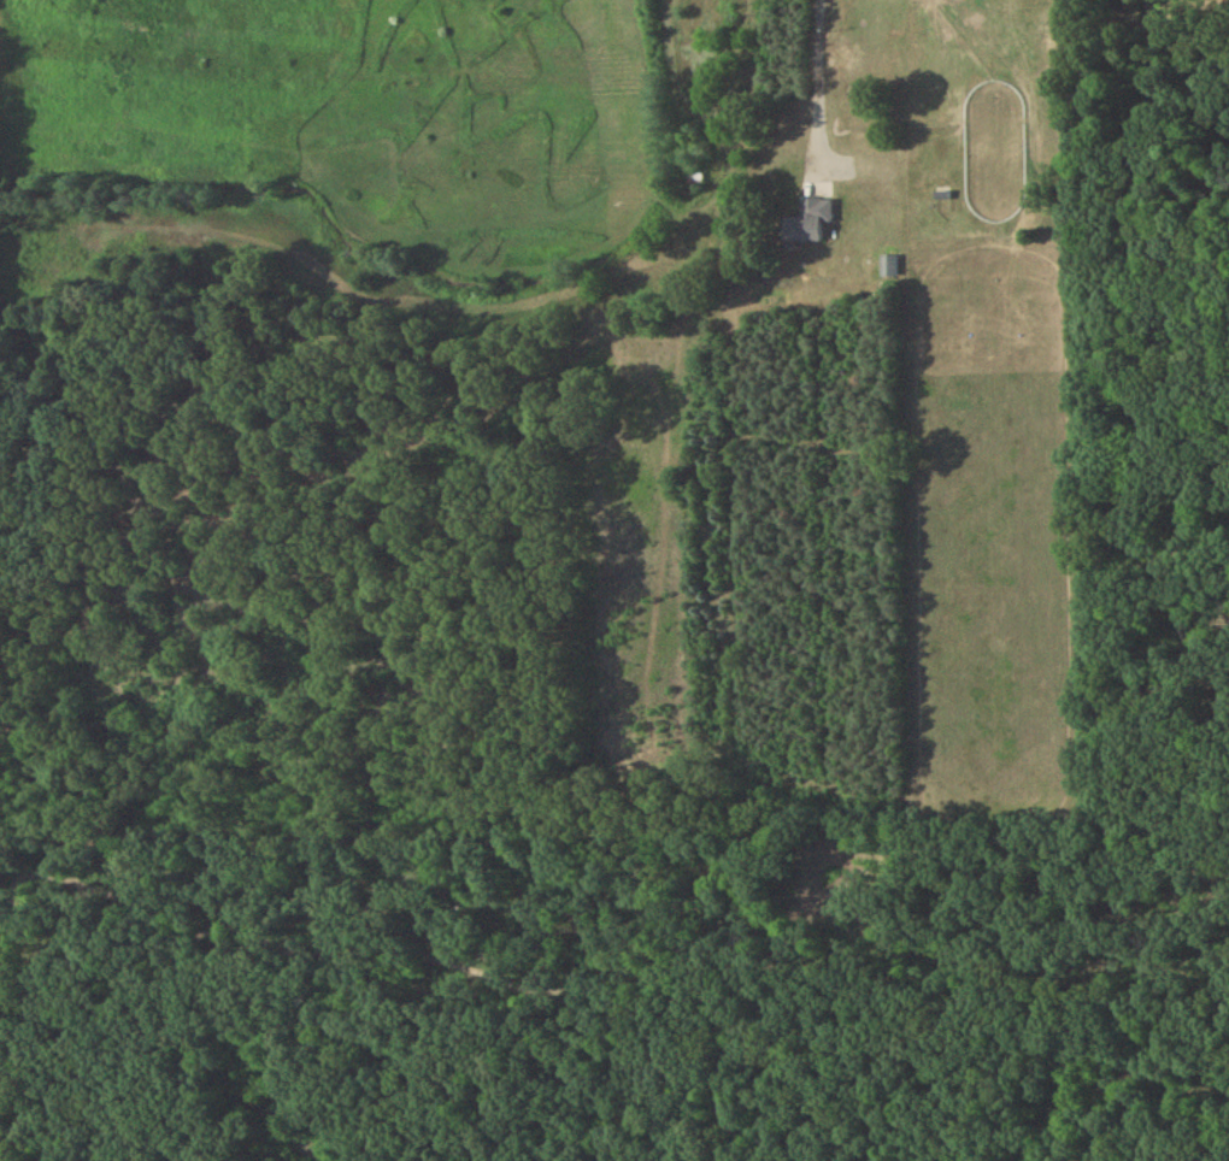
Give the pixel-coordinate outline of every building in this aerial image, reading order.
[(833,227),(833,201),(802,202),(802,220),(780,220),(780,245),(823,245),(823,227),(833,227)]
